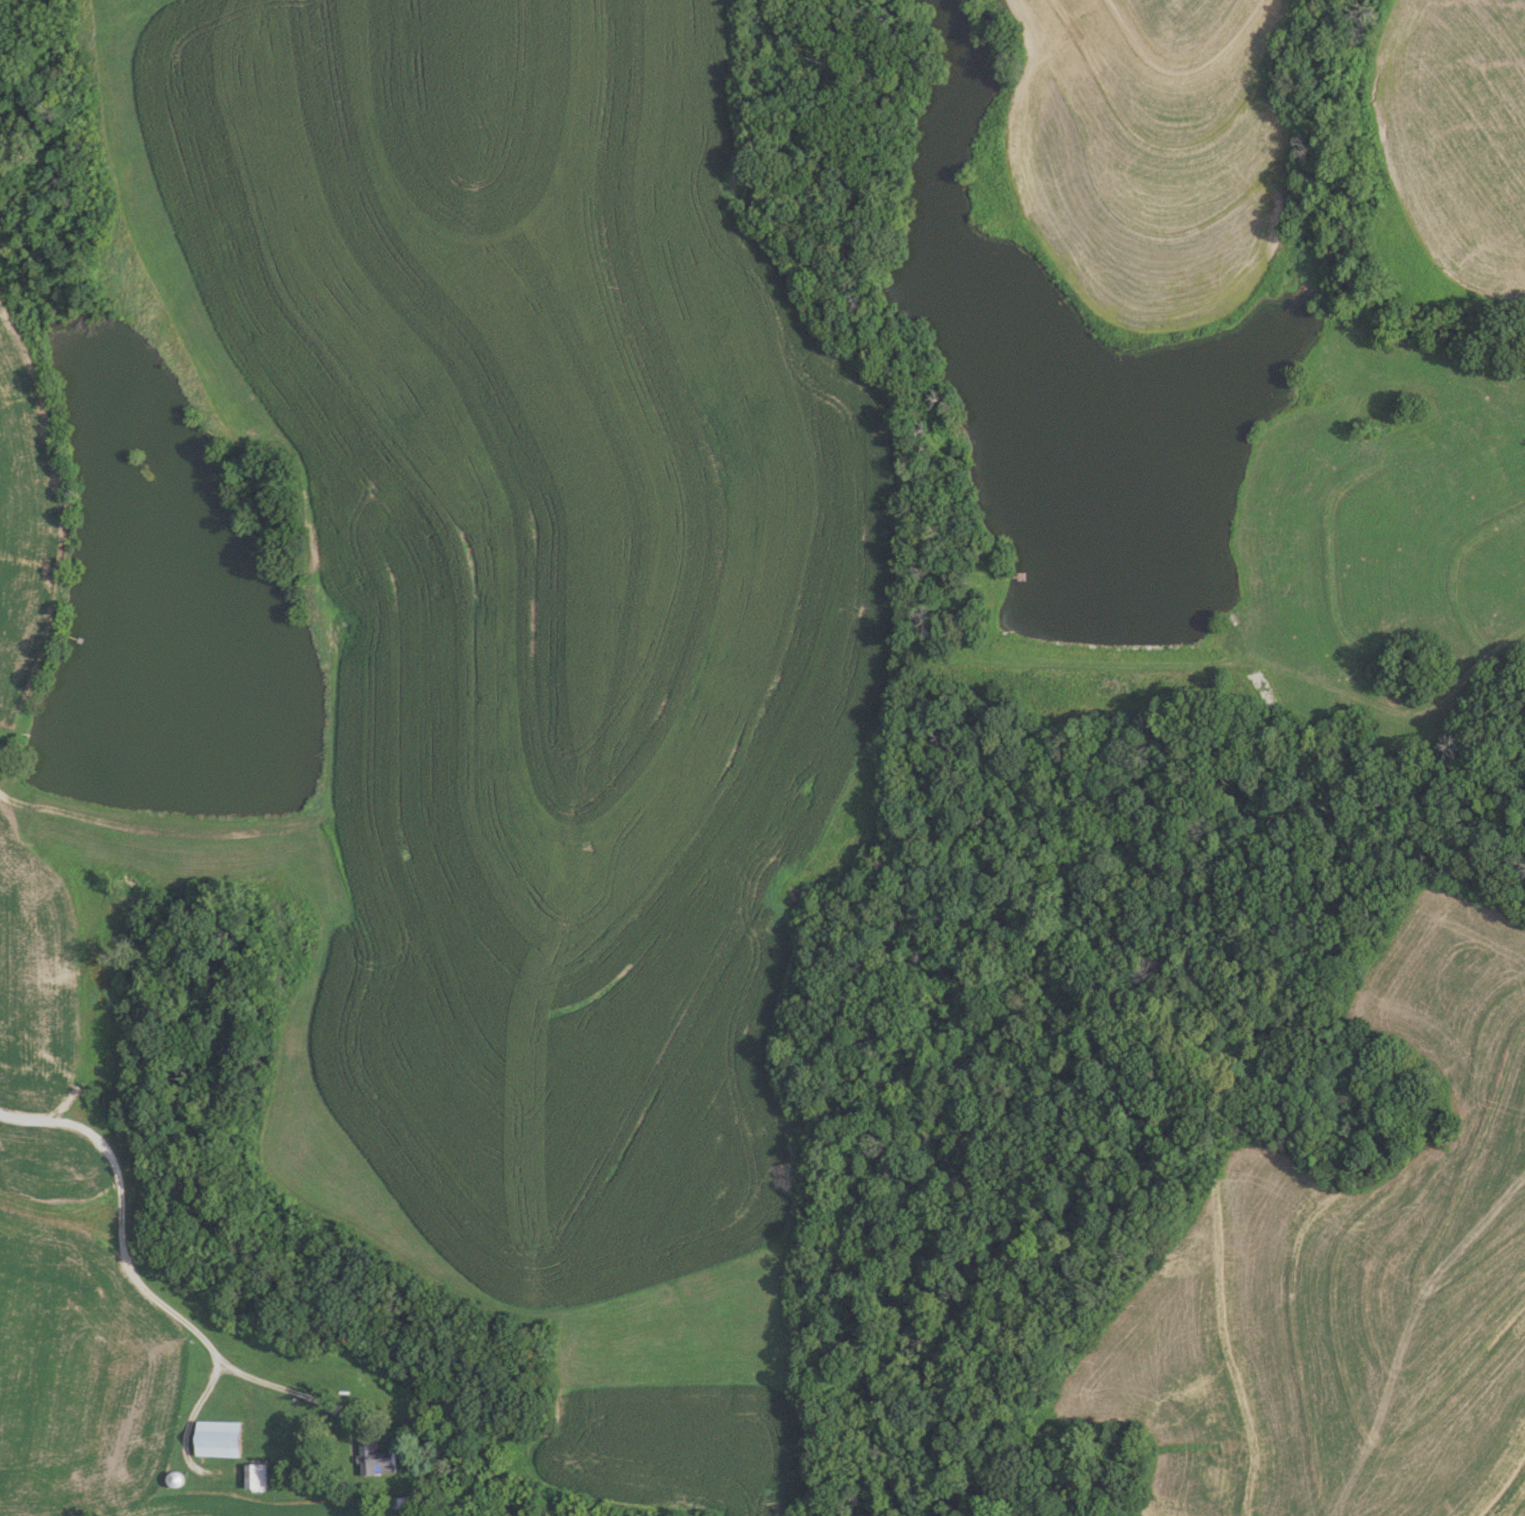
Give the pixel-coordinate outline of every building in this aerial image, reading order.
[(242,1422),(196,1422),(196,1456),(242,1456),(242,1422)] [(363,1476),(396,1474),(395,1451),(376,1453),(375,1442),(361,1443),(363,1476)] [(266,1488),(265,1464),(246,1464),(246,1488),(266,1488)]
